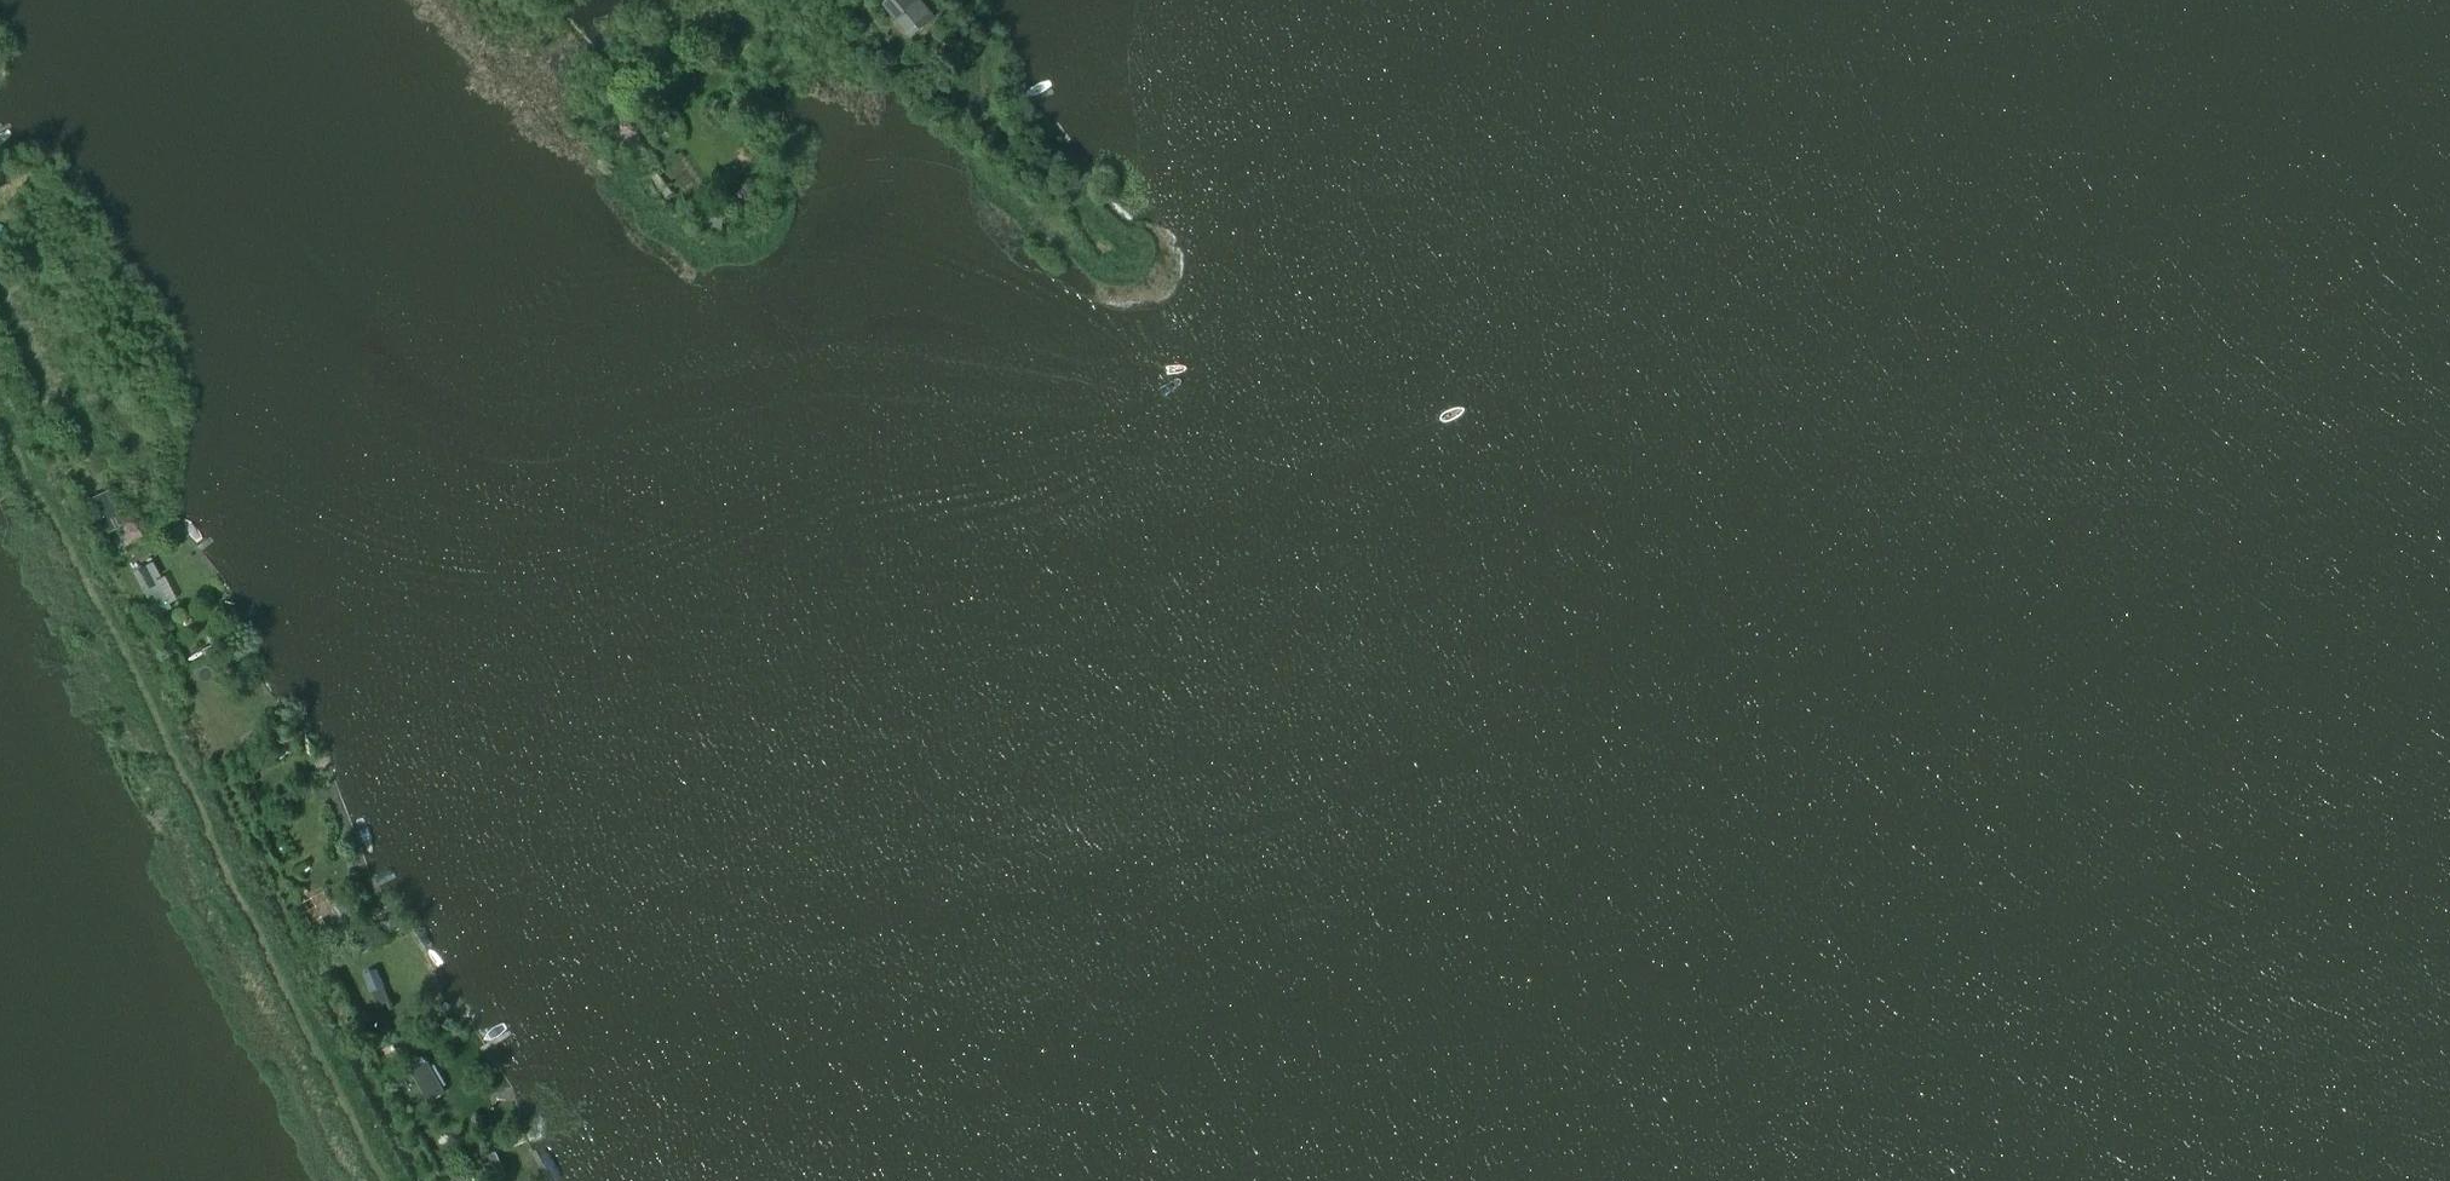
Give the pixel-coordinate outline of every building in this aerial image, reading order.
[(902,14),(915,30),(934,15),(921,0),(890,0),(885,5),(896,19),(902,14)] [(708,214),(706,227),(722,230),(724,217),(708,214)] [(108,491),(91,499),(108,534),(125,526),(108,491)] [(118,550),(141,535),(134,525),(111,540),(118,550)] [(132,572),(155,616),(170,608),(154,579),(158,576),(151,562),(132,572)] [(248,739),(256,749),(266,742),(259,732),(248,739)] [(333,910),(340,921),(352,914),(345,903),(333,910)] [(340,930),(346,938),(355,932),(350,923),(340,930)] [(378,1006),(379,1008),(384,1006),(383,1004),(389,1001),(384,987),(371,992),(377,1006),(378,1006)] [(429,1062),(412,1071),(430,1103),(447,1093),(429,1062)] [(493,1125),(478,1132),(485,1147),(500,1140),(493,1125)] [(482,1163),(488,1175),(503,1168),(497,1155),(496,1156),(494,1152),(481,1157),(484,1162),(482,1163)]
